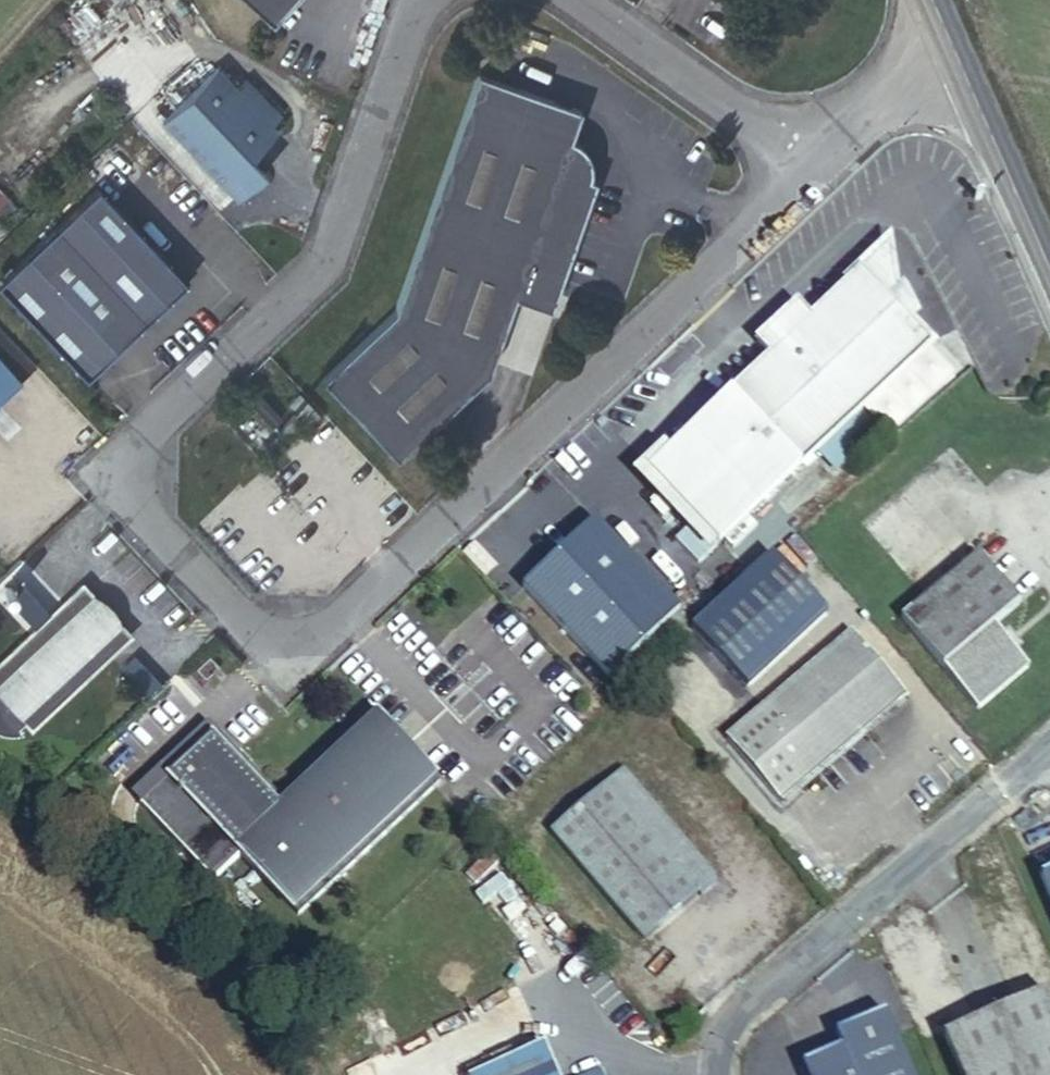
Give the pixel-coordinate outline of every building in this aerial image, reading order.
[(270,29),(296,0),(238,0),(270,29)] [(390,308),(318,377),(394,457),(487,369),(511,293),(516,280),(552,293),(593,174),(587,170),(588,164),(588,160),(587,155),(587,154),(585,150),(583,146),(582,144),(581,142),(578,139),(573,136),(571,134),(567,133),(578,104),(475,67),(390,308)] [(219,70),(163,122),(237,202),(265,176),(250,160),(278,134),(273,128),(283,119),(249,82),(238,91),(219,70)] [(0,284),(0,285),(87,377),(149,320),(151,322),(193,283),(172,261),(170,262),(101,189),(0,284)] [(2,218),(13,201),(0,193),(0,216),(2,218)] [(731,391),(801,466),(862,409),(922,353),(933,343),(906,315),(918,304),(907,289),(892,289),(885,243),(810,315),(796,300),(755,339),(765,349),(772,342),(777,348),(770,355),(731,391)] [(552,293),(516,280),(511,293),(547,305),(552,293)] [(772,342),(765,349),(770,355),(777,348),(772,342)] [(922,353),(862,409),(886,435),(947,379),(922,353)] [(22,384),(0,359),(0,403),(22,384)] [(721,541),(801,466),(731,391),(651,466),(721,541)] [(259,397),(250,406),(268,426),(278,418),(259,397)] [(679,604),(591,512),(520,580),(608,672),(679,604)] [(900,620),(977,711),(1029,669),(994,628),(1019,607),(977,556),(900,620)] [(2,734),(4,734),(6,734),(9,733),(11,732),(13,731),(15,730),(17,729),(19,727),(20,726),(22,724),(23,722),(29,729),(127,637),(109,617),(99,625),(90,615),(99,606),(80,586),(0,661),(0,734),(2,734)] [(109,617),(99,606),(90,615),(99,625),(109,617)] [(875,719),(879,723),(907,700),(852,634),(726,739),(783,805),(871,731),(867,726),(875,719)] [(216,736),(140,809),(213,886),(241,859),(299,919),(440,786),(371,713),(279,801),(216,736)] [(871,731),(879,723),(875,719),(867,726),(871,731)] [(551,833),(642,941),(715,879),(623,771),(551,833)] [(1049,905),(1049,874),(1039,879),(1049,905)] [(960,1074),(1049,1074),(1049,1001),(1047,994),(944,1038),(960,1074)] [(817,1060),(811,1074),(910,1074),(884,1014),(834,1036),(840,1050),(817,1060)] [(471,1074),(552,1074),(540,1046),(471,1074)] [(817,1060),(800,1068),(803,1074),(811,1074),(817,1060)]
